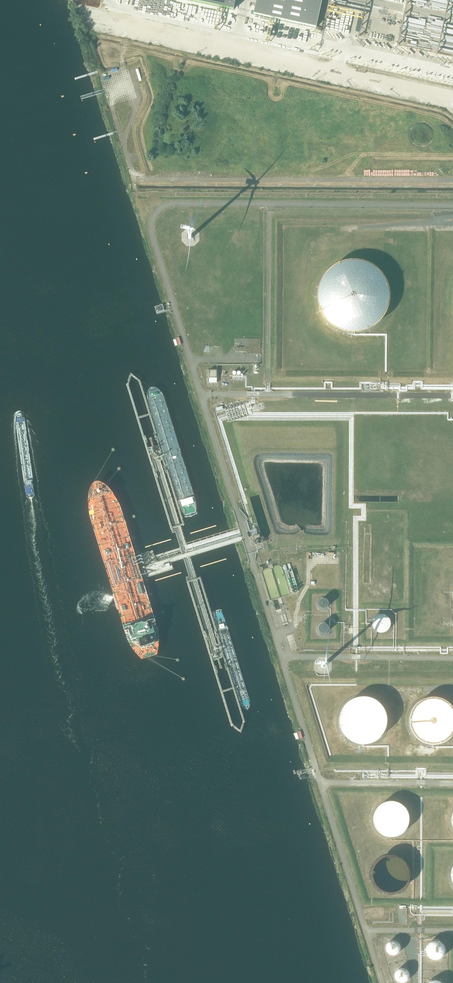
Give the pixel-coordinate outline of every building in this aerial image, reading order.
[(234,10),(236,0),(189,0),(234,10)] [(322,0),(256,0),(253,13),(316,27),(322,0)] [(373,266),(371,265),(370,264),(368,264),(366,263),(365,262),(363,262),(362,261),(360,261),(358,261),(357,261),(355,260),(354,260),(352,260),(350,261),(348,261),(347,261),(345,261),(343,262),(342,262),(340,263),(339,263),(337,264),(335,265),(334,266),(333,266),(332,267),(331,268),(329,270),(328,271),(327,272),(326,274),(325,275),(324,276),(322,278),(322,279),(321,281),(320,282),(320,283),(319,285),(319,286),(318,288),(318,289),(318,290),(318,291),(317,293),(317,294),(317,295),(317,297),(317,298),(317,300),(318,302),(318,303),(318,305),(318,306),(319,307),(319,308),(319,309),(320,310),(320,311),(321,314),(322,316),(323,317),(324,317),(325,319),(327,321),(328,323),(330,324),(331,325),(333,327),(335,328),(337,329),(338,330),(340,330),(341,331),(343,331),(345,332),(348,333),(350,333),(352,333),(354,333),(356,333),(358,333),(360,332),(363,332),(365,331),(367,330),(369,330),(371,328),(373,327),(374,326),(376,326),(376,325),(378,324),(380,322),(381,320),(383,319),(384,317),(385,315),(385,314),(386,313),(387,311),(388,309),(388,308),(388,307),(389,306),(389,305),(389,304),(389,303),(390,301),(390,300),(390,299),(390,298),(390,297),(390,296),(390,294),(390,293),(390,292),(389,291),(389,290),(389,289),(388,287),(388,285),(387,283),(387,282),(386,280),(385,278),(384,278),(384,276),(383,275),(382,275),(381,273),(379,271),(378,270),(376,268),(374,267),(373,266)] [(209,382),(218,382),(217,369),(209,369),(209,382)] [(298,588),(292,571),(285,573),(292,594),(299,591),(299,590),(300,590),(299,588),(298,588)] [(322,599),(321,599),(321,600),(320,600),(320,601),(319,601),(319,602),(319,603),(319,604),(319,605),(319,606),(320,607),(321,608),(322,608),(323,608),(323,609),(324,609),(325,608),(326,608),(327,608),(327,607),(328,606),(328,605),(328,604),(328,603),(328,602),(328,601),(327,600),(326,599),(325,599),(324,599),(323,599),(322,599)] [(390,620),(389,619),(389,618),(388,617),(387,617),(387,616),(386,616),(385,615),(384,615),(383,615),(382,614),(381,614),(380,614),(379,615),(378,615),(377,615),(376,616),(376,617),(375,617),(374,618),(374,619),(373,620),(373,621),(372,622),(372,623),(372,624),(372,625),(373,625),(373,626),(373,627),(374,628),(374,629),(375,630),(376,631),(377,632),(378,632),(379,632),(380,632),(381,633),(382,633),(383,632),(384,632),(385,632),(386,631),(387,631),(387,630),(388,630),(388,629),(389,629),(389,628),(390,627),(390,626),(390,625),(390,624),(390,623),(390,622),(390,621),(390,620)] [(322,624),(321,624),(321,625),(320,625),(319,626),(319,627),(319,628),(319,629),(319,630),(319,631),(320,632),(320,633),(321,633),(322,633),(323,634),(324,634),(325,633),(326,633),(327,632),(328,631),(328,630),(328,629),(328,628),(328,627),(328,626),(327,626),(327,625),(326,625),(326,624),(325,624),(324,624),(323,624),(322,624)] [(361,696),(360,697),(358,697),(356,697),(355,698),(354,698),(353,699),(351,700),(350,700),(349,701),(347,703),(346,704),(345,705),(345,706),(344,707),(343,708),(342,709),(342,710),(342,711),(341,712),(341,713),(341,714),(340,715),(340,716),(340,718),(340,720),(340,721),(340,723),(340,724),(341,726),(341,727),(342,728),(342,730),(343,731),(343,732),(344,734),(345,735),(346,736),(347,737),(348,738),(350,739),(351,740),(352,740),(353,741),(355,742),(357,743),(358,743),(360,743),(361,743),(362,744),(363,744),(365,744),(366,743),(368,743),(369,743),(371,742),(372,742),(374,741),(375,741),(377,740),(378,739),(379,738),(380,737),(381,736),(382,734),(383,733),(384,732),(385,731),(385,730),(385,729),(386,728),(386,727),(386,726),(387,724),(387,723),(387,722),(387,721),(387,719),(387,717),(387,716),(387,714),(386,713),(386,711),(385,711),(385,710),(384,709),(383,707),(382,706),(382,705),(380,703),(379,702),(378,701),(376,700),(375,699),(373,698),(372,698),(371,697),(369,697),(368,697),(366,696),(364,696),(363,696),(361,696)] [(442,743),(444,742),(445,742),(446,741),(447,740),(448,739),(449,739),(450,738),(451,737),(452,736),(452,735),(452,734),(452,708),(452,707),(452,706),(450,705),(449,704),(449,703),(448,703),(447,702),(446,701),(444,700),(443,700),(442,699),(441,699),(439,698),(438,698),(436,698),(434,697),(433,697),(431,698),(430,698),(429,698),(428,698),(426,699),(425,699),(424,700),(422,700),(421,701),(419,702),(419,703),(418,703),(417,704),(416,705),(415,706),(414,707),(414,708),(413,709),(412,710),(412,711),(412,712),(411,713),(411,714),(410,715),(410,716),(410,717),(410,718),(410,720),(410,721),(410,722),(410,723),(410,725),(410,726),(410,727),(411,728),(411,729),(411,730),(412,731),(412,732),(413,733),(414,734),(414,735),(415,736),(416,737),(416,738),(417,738),(419,740),(420,740),(421,741),(423,742),(424,743),(426,744),(428,744),(429,744),(431,745),(432,745),(434,745),(436,745),(438,744),(440,744),(441,743),(442,743)] [(401,834),(402,834),(403,833),(404,832),(405,831),(406,830),(407,829),(407,828),(408,827),(408,826),(408,825),(409,824),(409,823),(409,822),(409,821),(409,820),(409,819),(409,818),(409,817),(409,815),(409,814),(408,813),(408,812),(407,811),(407,810),(406,809),(406,808),(405,807),(404,807),(403,805),(402,805),(401,804),(400,803),(399,803),(398,802),(397,802),(396,802),(395,802),(394,801),(393,801),(392,801),(391,801),(390,801),(388,801),(387,802),(386,802),(385,802),(384,802),(383,803),(382,803),(381,804),(381,805),(380,805),(379,806),(378,807),(377,807),(377,808),(376,809),(376,810),(375,811),(375,812),(374,813),(374,814),(374,815),(373,816),(373,817),(373,818),(373,819),(373,820),(373,821),(373,822),(373,823),(374,824),(374,825),(374,826),(375,827),(376,829),(377,831),(378,832),(379,833),(380,834),(382,835),(383,835),(384,836),(385,836),(387,837),(388,837),(390,837),(391,837),(392,837),(393,837),(395,837),(396,837),(397,836),(399,836),(400,835),(401,834)] [(408,882),(408,881),(408,880),(408,879),(409,878),(409,877),(409,876),(409,875),(409,874),(409,873),(409,872),(409,871),(409,870),(408,869),(408,867),(407,867),(407,866),(406,865),(406,864),(405,863),(404,862),(403,861),(402,860),(400,859),(399,858),(398,858),(397,857),(396,857),(395,857),(394,856),(393,856),(392,856),(390,856),(389,856),(388,856),(387,857),(385,857),(384,858),(383,858),(382,859),(380,860),(379,861),(378,862),(377,863),(376,864),(375,865),(375,866),(374,867),(374,869),(373,870),(373,871),(373,872),(373,873),(373,874),(373,876),(373,877),(373,878),(374,879),(374,880),(374,881),(374,882),(375,882),(375,883),(376,885),(377,885),(377,886),(378,887),(379,888),(380,889),(381,889),(382,890),(384,891),(385,891),(387,892),(388,892),(390,892),(391,892),(393,892),(395,892),(396,892),(397,891),(398,891),(399,890),(400,890),(401,889),(402,888),(404,887),(405,886),(405,885),(406,885),(406,884),(407,884),(407,882),(408,882)] [(401,947),(400,947),(400,946),(400,945),(399,944),(399,943),(398,942),(397,941),(396,941),(395,941),(394,940),(393,940),(392,940),(391,941),(390,941),(389,942),(388,942),(388,943),(387,943),(387,944),(386,945),(386,946),(386,947),(386,948),(386,949),(386,950),(387,951),(387,952),(387,953),(388,953),(389,954),(390,954),(390,955),(391,955),(392,955),(393,955),(394,955),(395,955),(396,955),(397,954),(398,954),(398,953),(399,953),(399,952),(400,951),(400,950),(400,949),(401,948),(401,947)] [(444,955),(444,954),(445,953),(445,952),(445,951),(445,950),(445,949),(445,948),(445,947),(444,947),(444,946),(444,945),(443,944),(442,943),(441,942),(440,942),(440,941),(439,941),(438,941),(437,940),(436,940),(435,940),(434,940),(433,941),(432,941),(430,942),(429,943),(428,944),(427,945),(426,946),(426,947),(426,948),(426,949),(426,950),(426,951),(426,952),(426,953),(426,954),(427,955),(428,956),(429,957),(430,958),(431,959),(432,959),(433,959),(434,960),(435,960),(436,960),(437,960),(438,959),(439,959),(440,959),(440,958),(441,958),(442,957),(443,956),(443,955),(444,955)] [(409,973),(409,972),(408,972),(408,971),(407,970),(406,969),(405,969),(404,968),(403,968),(402,968),(401,968),(400,968),(399,968),(399,969),(398,969),(397,969),(397,970),(396,971),(395,971),(395,972),(395,973),(395,974),(394,974),(394,975),(394,976),(395,977),(395,978),(395,979),(396,980),(397,981),(398,982),(399,982),(400,982),(401,982),(402,982),(403,982),(404,982),(405,982),(406,981),(407,980),(408,980),(408,979),(409,978),(409,977),(409,976),(409,975),(409,974),(409,973)]
